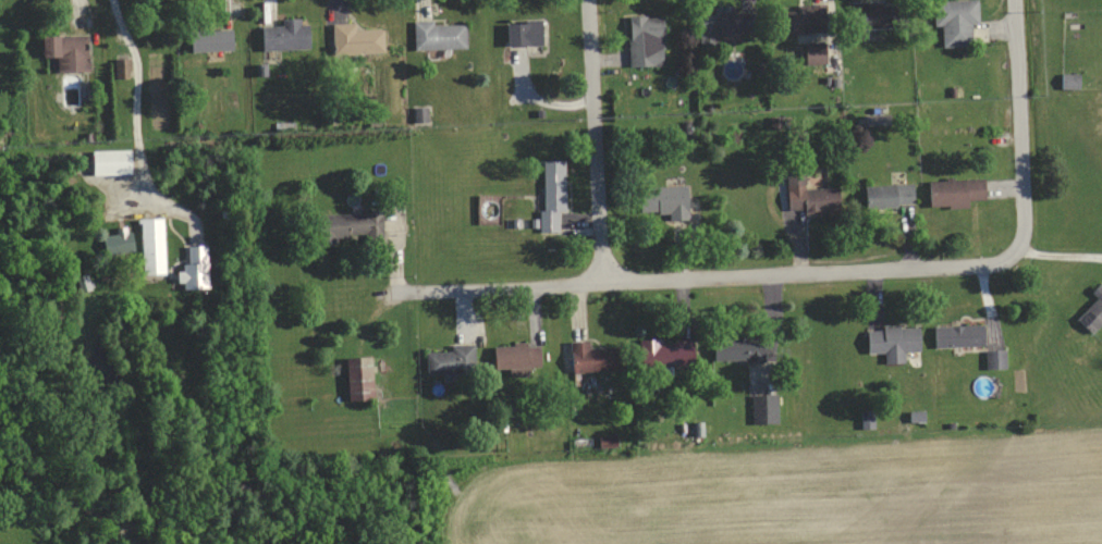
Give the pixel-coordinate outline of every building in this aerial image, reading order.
[(977,0),(937,0),(938,46),(971,46),(970,25),(978,24),(977,0)] [(826,2),(779,2),(779,32),(826,33),(826,2)] [(698,13),(698,44),(716,44),(716,33),(742,33),(742,5),(714,5),(714,13),(698,13)] [(664,15),(628,15),(628,65),(664,65),(664,15)] [(543,18),(505,18),(505,45),(543,45),(543,18)] [(260,26),(261,49),(310,48),(309,19),(281,20),(281,25),(260,26)] [(413,21),(413,47),(465,47),(465,21),(413,21)] [(355,28),(355,22),(333,22),(333,55),(383,55),(383,28),(355,28)] [(188,29),(188,51),(233,51),(233,29),(188,29)] [(54,59),(54,72),(88,72),(88,34),(39,34),(39,59),(54,59)] [(91,173),(129,173),(129,149),(91,149),(91,173)] [(541,231),(564,231),(564,160),(541,160),(541,231)] [(786,212),(837,211),(837,186),(806,187),(805,167),(785,167),(786,212)] [(927,178),(927,205),(983,205),(983,178),(927,178)] [(916,183),(862,184),(862,209),(916,208),(916,183)] [(686,184),(637,188),(640,226),(689,222),(686,184)] [(381,210),(349,210),(349,234),(363,234),(363,243),(381,243),(381,210)] [(167,265),(166,218),(140,218),(141,266),(167,265)] [(1094,334),(1101,325),(1101,290),(1077,320),(1094,334)] [(956,324),(943,329),(949,346),(962,341),(956,324)] [(920,352),(920,325),(866,326),(866,352),(920,352)] [(764,361),(764,335),(711,335),(712,362),(764,361)] [(639,339),(639,365),(694,364),(694,339),(639,339)] [(569,340),(570,372),(622,371),(621,346),(589,347),(589,340),(569,340)] [(450,344),(450,351),(425,351),(425,373),(476,372),(475,343),(450,344)] [(493,345),(493,369),(508,368),(508,376),(529,375),(528,366),(541,366),(540,343),(493,345)] [(346,398),(371,398),(371,357),(346,357),(346,398)] [(775,395),(753,395),(753,422),(775,422),(775,395)]
